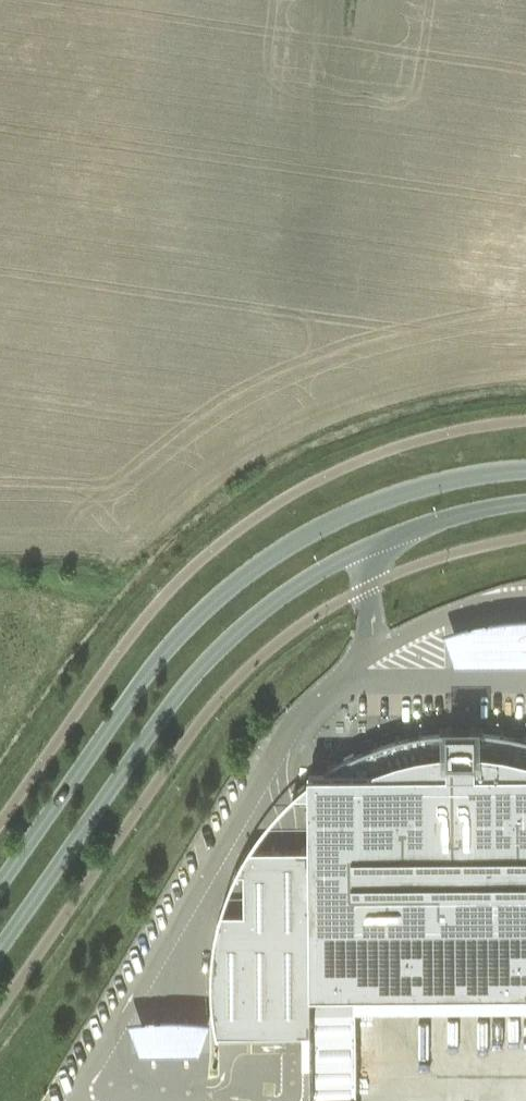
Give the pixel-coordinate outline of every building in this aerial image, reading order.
[(294,792),(294,793),(293,794),(294,795),(295,795),(309,795),(309,847),(250,848),(249,847),(244,854),(240,862),(236,870),(238,871),(244,871),(243,911),(223,911),(221,910),(219,917),(214,939),(211,962),(211,985),(212,1008),(214,1017),(215,1026),(217,1035),(219,1035),(219,1033),(310,1032),(310,1010),(311,1010),(356,1010),(355,988),(525,987),(525,736),(521,734),(501,730),(480,728),(480,729),(476,728),(476,725),(447,725),(447,729),(443,729),(443,728),(422,731),(401,735),(381,741),(362,749),(343,758),(325,769),(309,769),(309,780),(304,784),(300,788),(295,792),(294,792)]
